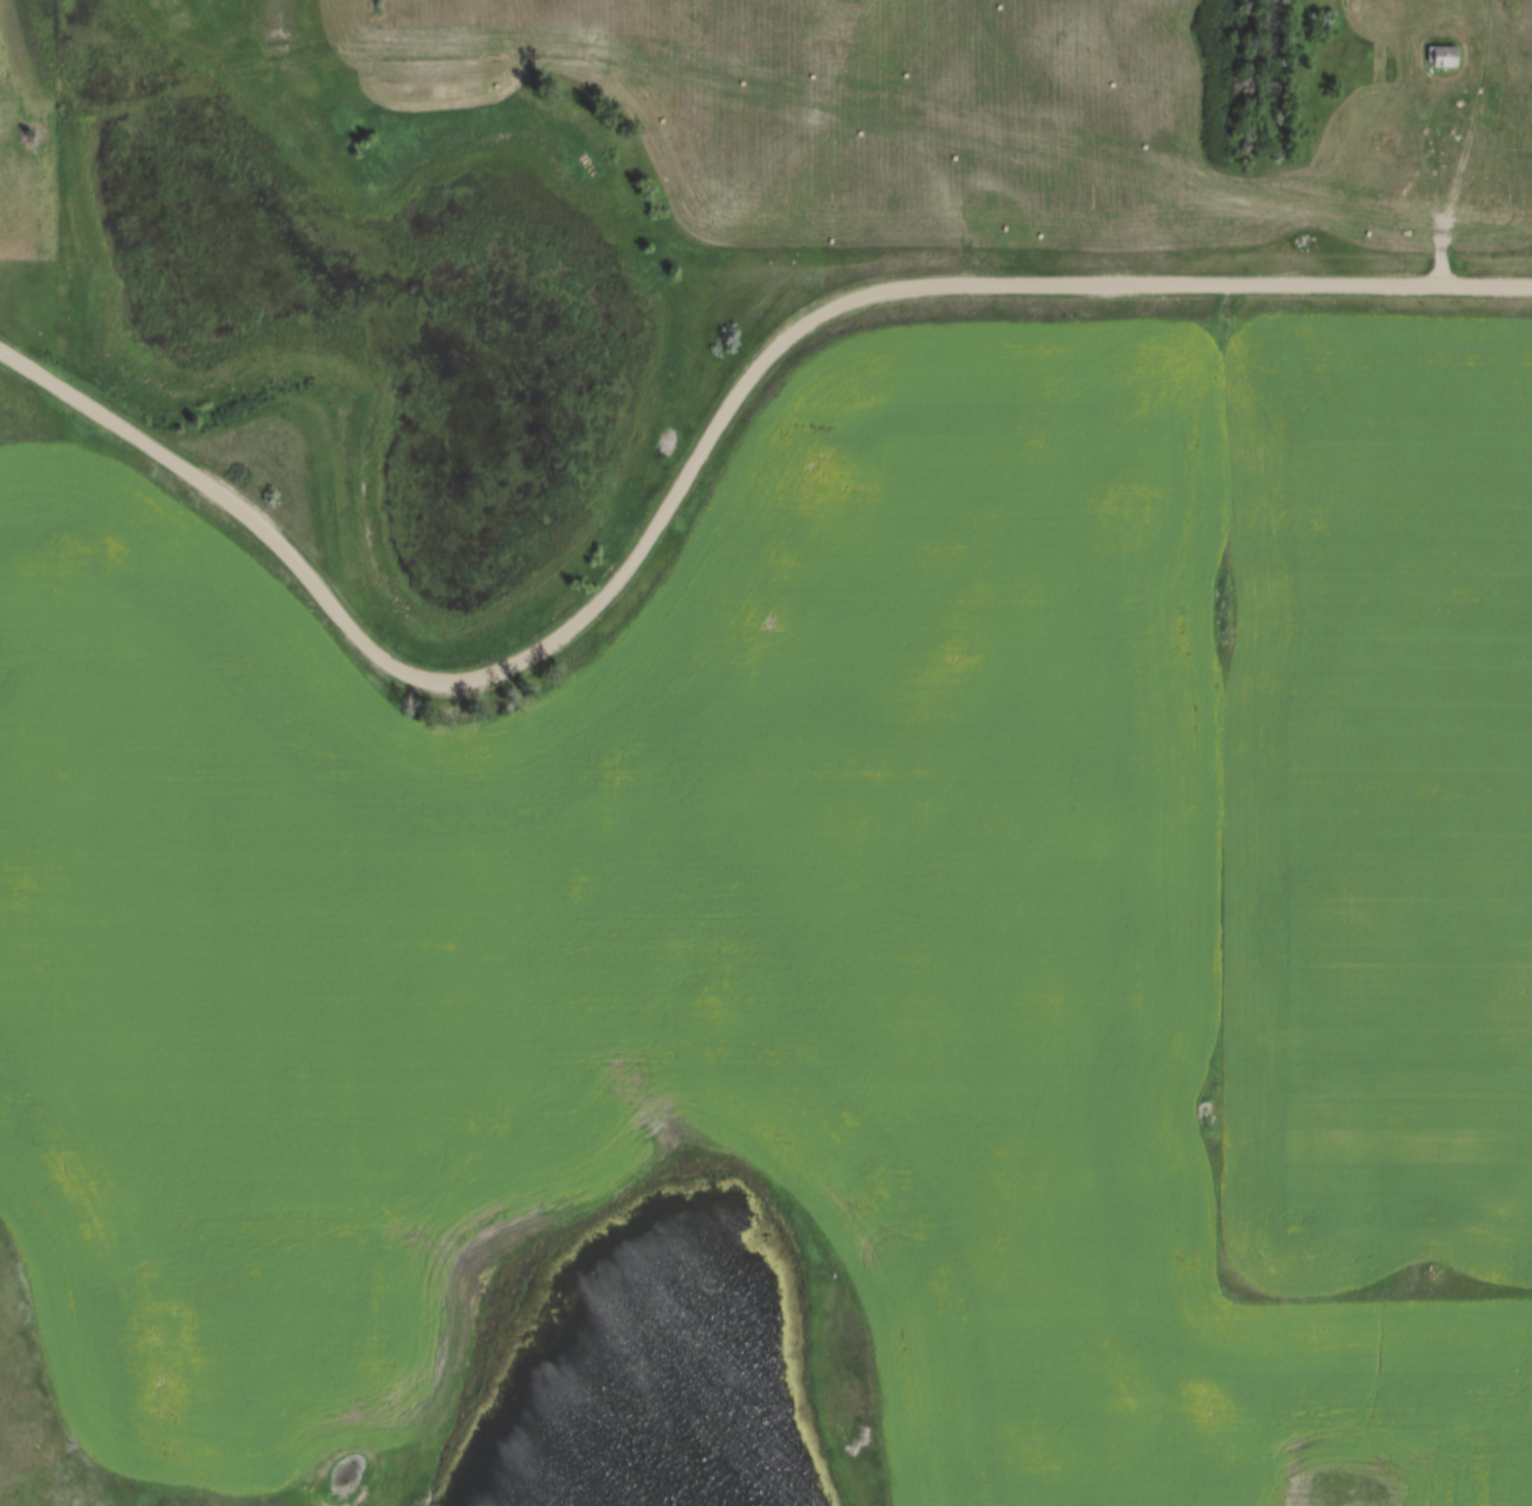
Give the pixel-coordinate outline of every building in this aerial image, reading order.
[(1457,66),(1457,46),(1428,46),(1428,66),(1457,66)]
